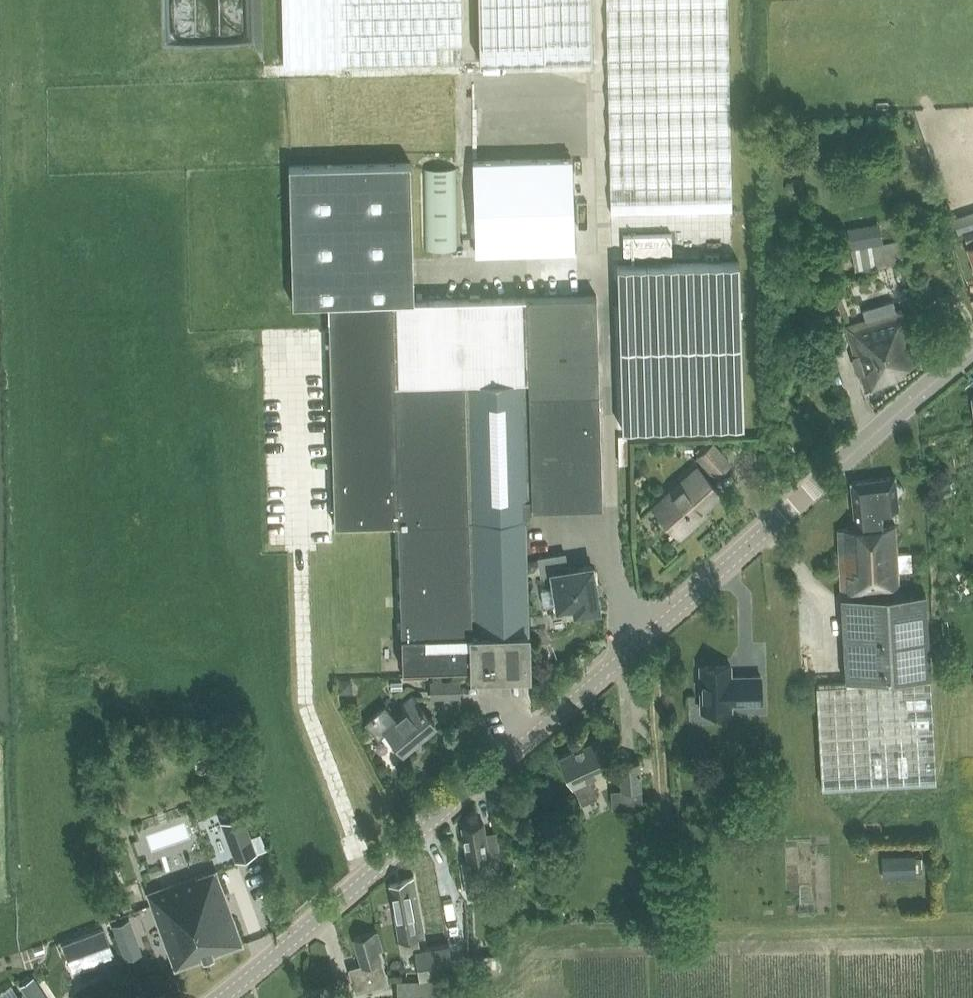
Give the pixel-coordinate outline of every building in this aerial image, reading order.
[(284,64),(463,59),(462,0),(282,0),(284,64)] [(480,60),(593,57),(592,0),(478,0),(480,60)] [(611,213),(732,210),(728,0),(607,0),(611,213)] [(572,158),(474,161),(476,254),(574,251),(572,158)] [(414,299),(411,162),(290,165),(291,302),(414,299)] [(456,168),(424,169),(426,249),(457,248),(456,168)] [(875,266),(873,232),(844,233),(846,267),(875,266)] [(739,261),(617,265),(622,429),(744,425),(739,261)] [(392,300),(328,302),(334,525),(399,523),(402,636),(472,634),(464,385),(529,383),(532,507),(602,505),(596,295),(414,300),(392,300)] [(902,309),(846,326),(855,355),(853,358),(857,371),(860,372),(866,391),(906,374),(903,366),(918,361),(902,309)] [(529,383),(464,385),(472,634),(473,667),(473,673),(530,672),(525,521),(532,507),(529,383)] [(696,457),(715,478),(733,462),(714,441),(696,457)] [(656,506),(681,533),(698,518),(695,515),(720,494),(699,469),(656,506)] [(838,529),(841,597),(897,593),(894,524),(879,524),(879,509),(896,509),(895,499),(902,490),(895,485),(894,479),(849,481),(851,528),(838,529)] [(566,566),(564,552),(539,556),(542,576),(553,575),(558,606),(578,604),(578,610),(595,608),(594,601),(597,601),(596,593),(600,591),(601,586),(599,582),(595,581),(592,565),(579,567),(578,564),(566,566)] [(928,679),(924,591),(897,593),(841,597),(844,682),(928,679)] [(472,634),(402,636),(403,669),(403,676),(428,676),(428,669),(473,667),(472,634)] [(731,664),(701,665),(701,667),(702,709),(732,708),(732,702),(762,701),(762,674),(732,675),(731,664)] [(932,783),(928,679),(844,682),(814,684),(819,787),(932,783)] [(431,681),(431,696),(459,695),(458,680),(431,681)] [(396,717),(385,704),(365,721),(378,737),(387,730),(402,749),(434,722),(412,694),(401,703),(406,708),(396,717)] [(559,756),(573,787),(575,786),(582,803),(597,796),(589,779),(612,769),(598,739),(559,756)] [(638,758),(620,760),(622,789),(623,805),(642,804),(638,758)] [(483,824),(461,828),(467,862),(462,863),(469,898),(479,896),(473,861),(502,856),(497,831),(485,834),(483,824)] [(257,852),(250,833),(234,839),(241,858),(257,852)] [(917,878),(916,857),(883,859),(884,880),(917,878)] [(149,892),(175,967),(242,943),(217,871),(198,878),(197,875),(149,892)] [(414,876),(390,884),(402,951),(415,949),(420,948),(418,937),(425,935),(414,876)] [(447,895),(422,900),(429,939),(453,935),(451,924),(455,923),(451,902),(447,895)] [(103,929),(70,942),(76,958),(75,958),(79,969),(90,965),(90,964),(114,954),(103,929)] [(381,949),(376,930),(351,937),(359,964),(348,967),(356,992),(389,982),(379,949),(381,949)] [(142,952),(136,935),(119,942),(125,959),(142,952)] [(420,948),(415,949),(419,976),(453,971),(466,969),(464,957),(451,959),(448,943),(420,948)] [(21,984),(30,997),(44,997),(31,978),(21,984)] [(435,979),(398,980),(398,997),(435,997),(435,979)]
